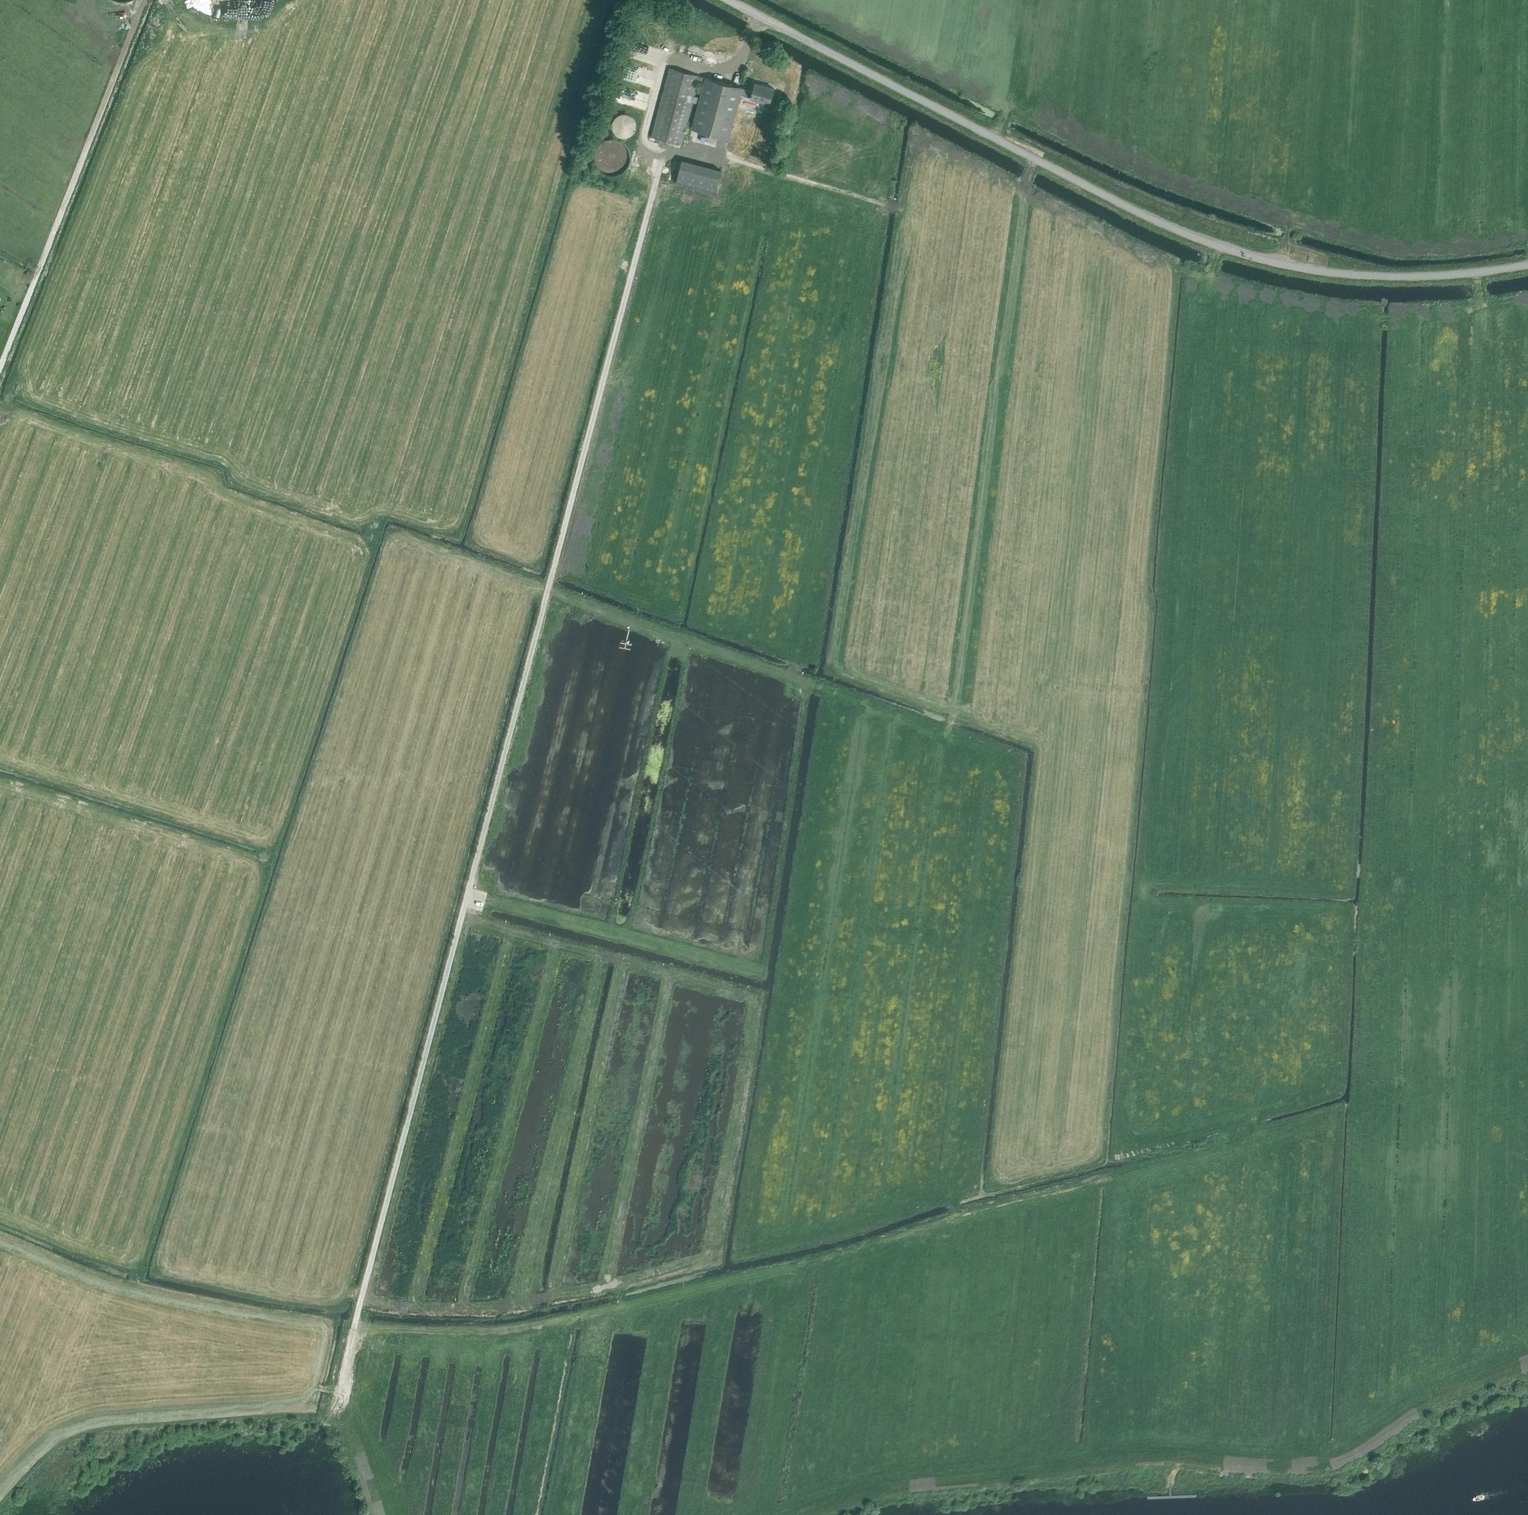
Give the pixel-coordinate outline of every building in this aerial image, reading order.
[(774,88),(760,84),(755,83),(753,91),(742,88),(742,87),(705,77),(699,76),(670,68),(651,136),(681,144),(698,80),(704,82),(692,128),(729,138),(740,94),(751,97),(751,98),(770,103),(774,88)] [(614,123),(613,125),(614,127),(614,129),(615,131),(617,133),(618,134),(620,135),(622,136),(624,136),(627,136),(629,135),(631,134),(632,133),(634,131),(635,129),(635,127),(635,125),(635,123),(635,121),(634,119),(632,117),(631,116),(629,115),(627,114),(624,114),(622,114),(620,115),(618,116),(617,117),(615,119),(614,121),(614,123)] [(715,192),(721,169),(682,159),(676,182),(715,192)]
